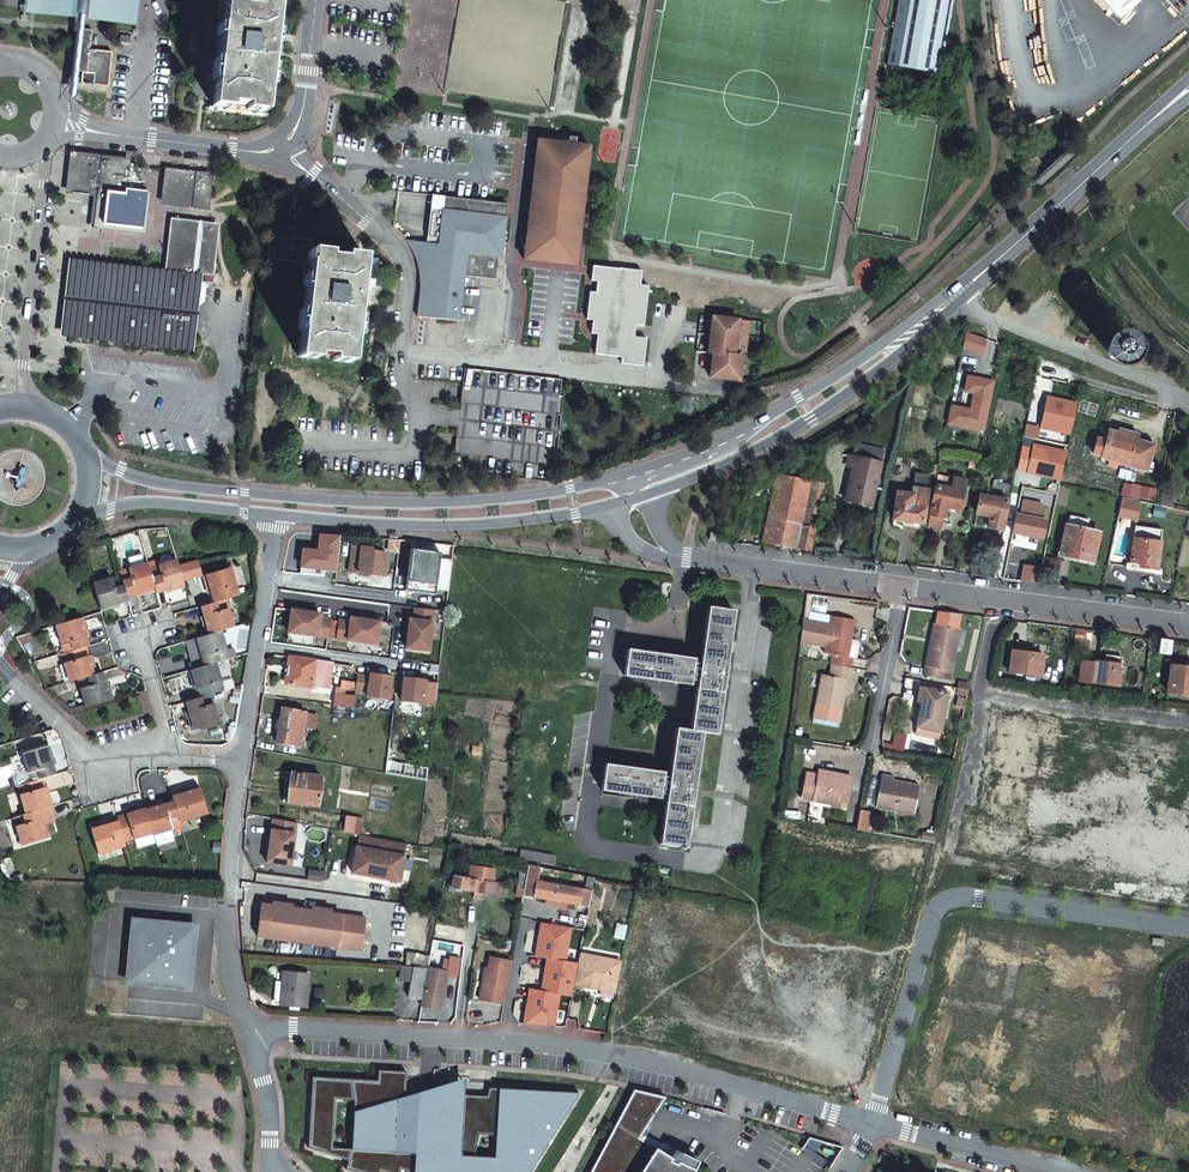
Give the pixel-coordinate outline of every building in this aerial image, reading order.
[(39,11),(40,0),(26,0),(25,9),(39,11)] [(77,15),(77,9),(78,0),(40,0),(39,11),(77,15)] [(84,10),(83,16),(121,20),(123,0),(85,0),(84,10)] [(121,20),(136,21),(138,0),(123,0),(121,20)] [(888,65),(940,73),(953,0),(899,0),(888,65)] [(1140,0),(1101,0),(1119,20),(1140,0)] [(242,3),(224,2),(214,90),(212,107),(229,109),(230,105),(246,107),(246,111),(264,113),(273,35),(276,7),(258,5),(257,10),(241,8),(242,3)] [(77,15),(69,81),(76,81),(77,72),(79,51),(83,16),(84,10),(77,9),(77,15)] [(79,51),(77,72),(81,73),(86,73),(88,52),(79,51)] [(93,74),(92,86),(107,87),(110,54),(88,52),(86,73),(93,74)] [(86,73),(81,73),(80,84),(92,86),(93,74),(86,73)] [(526,259),(574,265),(589,147),(537,141),(523,259),(526,259)] [(123,164),(74,158),(71,189),(94,191),(91,223),(139,228),(143,196),(119,193),(123,164)] [(202,204),(206,174),(169,169),(166,200),(202,204)] [(475,211),(472,213),(464,204),(465,199),(443,196),(442,209),(430,208),(427,237),(437,239),(437,242),(409,240),(417,255),(421,278),(418,316),(458,321),(462,287),(452,284),(453,275),(494,280),(497,256),(500,256),(501,248),(506,245),(503,241),(506,239),(503,236),(507,233),(503,229),(505,217),(503,216),(501,214),(498,216),(496,213),(493,215),(490,212),(488,215),(485,212),(482,214),(480,212),(477,214),(475,211)] [(305,198),(294,197),(293,207),(290,207),(289,215),(293,215),(293,218),(301,218),(301,216),(306,217),(307,209),(304,208),(305,198)] [(507,204),(465,199),(464,204),(472,213),(475,211),(477,214),(480,212),(482,214),(485,212),(488,215),(490,212),(493,215),(496,213),(498,216),(501,214),(503,216),(505,217),(507,204)] [(211,228),(175,224),(169,271),(206,275),(208,260),(211,228)] [(311,241),(269,236),(266,260),(308,265),(297,356),(315,358),(316,354),(332,356),(331,360),(350,362),(362,256),(344,255),(343,259),(327,257),(327,252),(310,251),(311,241)] [(643,258),(621,256),(619,270),(592,267),(590,281),(597,282),(596,294),(590,293),(586,320),(593,321),(591,334),(598,334),(595,354),(621,357),(620,364),(641,366),(644,339),(632,338),(633,325),(641,326),(647,286),(638,285),(643,258)] [(579,279),(590,281),(592,267),(574,265),(526,259),(525,268),(530,269),(579,275),(579,279)] [(169,271),(169,279),(193,281),(206,282),(212,283),(214,260),(208,260),(206,275),(169,271)] [(190,309),(193,281),(169,279),(74,268),(67,330),(186,344),(190,309)] [(206,282),(193,281),(190,309),(194,309),(203,302),(206,282)] [(737,320),(712,318),(708,353),(712,354),(709,377),(738,381),(741,357),(733,356),(735,335),(737,320)] [(747,322),(737,320),(735,335),(745,336),(747,322)] [(1110,355),(1112,357),(1115,358),(1119,357),(1121,355),(1123,352),(1123,349),(1122,346),(1119,344),(1116,343),(1113,344),(1110,346),(1109,349),(1109,352),(1110,355)] [(561,380),(464,369),(459,412),(452,471),(548,482),(551,466),(555,466),(563,396),(559,396),(561,380)] [(945,436),(982,445),(992,398),(964,392),(960,406),(971,409),(968,426),(948,421),(945,436)] [(1076,405),(1047,398),(1040,429),(1070,435),(1076,405)] [(1108,434),(1105,443),(1101,457),(1101,458),(1129,467),(1146,471),(1153,447),(1152,447),(1153,443),(1137,439),(1137,437),(1119,431),(1117,437),(1108,434)] [(1101,457),(1105,443),(1097,441),(1093,455),(1101,457)] [(883,450),(856,443),(853,456),(849,455),(847,466),(853,467),(846,500),(871,506),(881,463),(879,463),(883,450)] [(1066,453),(1033,446),(1027,473),(1060,481),(1066,453)] [(914,473),(912,489),(926,490),(929,474),(914,473)] [(824,484),(778,475),(764,541),(810,550),(824,484)] [(938,475),(936,486),(952,490),(954,478),(938,475)] [(936,486),(930,515),(943,518),(946,507),(960,510),(966,480),(954,478),(952,490),(936,486)] [(1009,491),(1010,485),(994,482),(993,488),(1009,491)] [(1124,484),(1121,496),(1127,497),(1130,485),(1124,484)] [(1154,501),(1156,490),(1142,487),(1139,498),(1154,501)] [(926,490),(912,489),(911,495),(897,493),(893,519),(904,521),(903,526),(912,527),(912,522),(922,523),(923,523),(927,491),(926,490)] [(1172,508),(1173,504),(1175,497),(1164,494),(1161,506),(1172,508)] [(1007,501),(980,495),(975,513),(990,516),(987,527),(1001,530),(1007,501)] [(1012,532),(1042,538),(1045,520),(1039,519),(1042,504),(1021,500),(1019,515),(1016,515),(1012,532)] [(1136,519),(1139,504),(1122,501),(1119,515),(1136,519)] [(1188,512),(1188,507),(1173,504),(1172,508),(1188,512)] [(943,518),(930,515),(927,525),(941,528),(943,518)] [(1070,516),(1068,526),(1086,530),(1088,520),(1070,516)] [(1163,528),(1136,523),(1129,566),(1156,569),(1163,528)] [(1068,526),(1062,554),(1091,561),(1097,532),(1086,530),(1068,526)] [(302,550),(299,575),(323,576),(321,569),(337,571),(339,538),(319,536),(316,552),(302,550)] [(371,549),(352,547),(349,572),(383,576),(386,554),(370,552),(371,549)] [(410,550),(405,590),(434,593),(434,587),(448,591),(452,562),(440,558),(440,553),(410,550)] [(1060,561),(1045,557),(1042,575),(1056,578),(1060,561)] [(171,591),(184,587),(182,580),(177,566),(176,561),(148,569),(154,589),(155,592),(170,588),(171,591)] [(195,561),(177,566),(182,580),(199,575),(195,561)] [(148,569),(147,564),(119,572),(120,576),(126,596),(140,591),(141,593),(154,589),(148,569)] [(1041,567),(1024,565),(1021,581),(1037,583),(1041,567)] [(224,600),(237,596),(228,568),(202,576),(207,589),(209,588),(213,602),(224,600)] [(113,605),(127,600),(126,596),(120,576),(92,584),(100,611),(113,607),(113,605)] [(219,631),(232,627),(224,600),(213,602),(200,607),(204,622),(202,622),(206,635),(219,631)] [(803,620),(819,623),(819,620),(810,618),(812,601),(806,600),(803,620)] [(428,651),(433,610),(415,608),(413,620),(409,619),(406,649),(428,651)] [(732,611),(707,608),(699,662),(693,661),(693,659),(627,650),(623,676),(690,685),(690,682),(696,683),(689,731),(675,729),(668,776),(662,776),(663,773),(604,765),(601,791),(659,799),(659,796),(665,797),(659,845),(678,847),(678,850),(682,850),(682,847),(685,848),(700,733),(715,735),(732,611)] [(287,632),(327,638),(330,620),(319,618),(319,614),(290,610),(287,632)] [(833,654),(831,664),(833,664),(853,668),(854,658),(850,657),(852,643),(856,620),(833,617),(831,625),(827,646),(826,653),(833,654)] [(85,631),(81,618),(55,626),(63,654),(84,647),(87,647),(83,632),(85,631)] [(336,639),(376,644),(379,622),(350,618),(349,623),(339,622),(336,639)] [(800,641),(827,646),(831,625),(819,623),(803,620),(800,641)] [(960,629),(934,624),(924,675),(950,680),(960,629)] [(214,663),(226,659),(219,631),(206,635),(192,639),(196,652),(199,652),(203,666),(214,663)] [(1170,641),(1160,640),(1158,653),(1168,655),(1170,641)] [(60,655),(68,682),(77,680),(94,675),(90,662),(89,662),(84,647),(63,654),(60,655)] [(1043,655),(1012,651),(1009,673),(1041,676),(1043,655)] [(329,689),(329,686),(333,664),(289,657),(285,684),(310,688),(310,686),(329,689)] [(1091,683),(1094,663),(1082,661),(1079,681),(1091,683)] [(1121,665),(1094,661),(1094,663),(1091,683),(1118,686),(1121,665)] [(209,695),(222,691),(214,663),(203,666),(188,670),(191,683),(194,683),(198,698),(209,695)] [(852,679),(854,668),(853,668),(833,664),(830,675),(823,674),(818,703),(844,707),(849,678),(852,679)] [(1171,666),(1167,693),(1188,695),(1188,668),(1171,666)] [(77,680),(85,708),(111,700),(108,687),(105,688),(100,673),(94,675),(77,680)] [(369,677),(358,675),(355,691),(366,693),(366,697),(388,700),(391,677),(369,674),(369,677)] [(425,681),(403,678),(400,702),(423,704),(423,700),(435,701),(437,685),(425,684),(425,681)] [(958,682),(957,688),(968,690),(970,684),(958,682)] [(922,703),(918,728),(940,732),(948,692),(920,687),(917,702),(922,703)] [(333,705),(352,708),(354,697),(342,695),(343,689),(336,688),(333,705)] [(198,698),(185,701),(189,717),(187,717),(191,730),(217,723),(209,695),(198,698)] [(304,712),(281,709),(280,715),(277,714),(273,737),(276,737),(275,743),(298,747),(304,712)] [(940,732),(918,728),(916,735),(939,739),(940,732)] [(41,779),(54,775),(50,760),(52,760),(48,747),(23,754),(30,782),(41,779)] [(316,806),(320,777),(285,773),(282,801),(316,806)] [(852,778),(832,774),(832,778),(817,775),(806,774),(801,800),(846,808),(852,778)] [(882,775),(877,802),(899,806),(897,812),(914,814),(919,785),(908,783),(907,785),(892,783),(893,777),(882,775)] [(30,782),(17,786),(26,813),(37,810),(52,806),(48,792),(45,793),(41,779),(30,782)] [(185,793),(171,797),(172,802),(178,821),(185,819),(206,813),(198,787),(185,791),(185,793)] [(151,833),(151,834),(171,828),(179,826),(178,821),(172,802),(158,807),(157,804),(143,808),(151,833)] [(899,806),(877,802),(876,808),(897,812),(899,806)] [(131,813),(116,817),(117,821),(123,842),(132,839),(151,833),(143,808),(143,807),(130,810),(131,813)] [(26,813),(13,817),(21,845),(47,837),(44,824),(41,825),(37,810),(26,813)] [(860,811),(857,830),(868,832),(871,813),(860,811)] [(345,816),(342,833),(358,835),(360,823),(353,822),(354,816),(345,816)] [(296,824),(271,819),(265,863),(289,867),(296,824)] [(96,854),(124,845),(123,842),(117,821),(102,826),(102,823),(89,827),(96,854)] [(135,848),(153,843),(151,834),(151,833),(132,839),(135,848)] [(349,873),(369,876),(370,873),(379,875),(378,878),(397,882),(404,845),(356,836),(349,873)] [(555,858),(520,852),(518,861),(554,867),(555,858)] [(587,907),(590,892),(536,882),(538,868),(528,866),(526,876),(522,895),(587,907)] [(489,895),(491,883),(493,871),(470,867),(468,880),(453,877),(451,889),(473,893),(472,898),(480,900),(481,894),(489,895)] [(522,895),(526,876),(519,874),(515,896),(522,897),(522,895)] [(498,884),(491,883),(489,895),(496,896),(498,884)] [(514,905),(520,906),(522,897),(515,896),(514,905)] [(280,908),(270,907),(260,905),(255,937),(334,948),(339,916),(328,915),(319,914),(310,912),(289,909),(280,908)] [(363,920),(339,916),(334,948),(359,951),(363,920)] [(188,928),(132,923),(127,982),(187,988),(189,957),(185,957),(188,928)] [(570,928),(540,923),(534,956),(546,958),(563,961),(570,928)] [(572,984),(613,991),(619,962),(578,954),(576,963),(572,984)] [(422,999),(421,1006),(440,1009),(445,978),(455,980),(459,959),(448,958),(446,972),(428,969),(422,999)] [(563,961),(546,958),(540,990),(540,991),(557,994),(558,994),(570,996),(572,984),(576,963),(563,961)] [(501,1010),(509,967),(488,963),(486,974),(483,973),(477,1006),(501,1010)] [(422,999),(428,969),(412,968),(407,997),(422,999)] [(304,1007),(307,974),(282,972),(281,982),(274,981),(272,1002),(279,1002),(279,1005),(304,1007)] [(540,990),(528,988),(522,1024),(552,1026),(558,994),(557,994),(540,991),(540,990)] [(307,1074),(302,1145),(342,1158),(339,1167),(355,1171),(376,1171),(377,1169),(385,1171),(393,1171),(395,1168),(408,1171),(523,1171),(575,1093),(484,1087),(482,1095),(459,1093),(460,1081),(413,1090),(400,1089),(401,1070),(373,1068),(372,1078),(307,1074)] [(590,1171),(692,1171),(697,1161),(673,1149),(669,1157),(638,1138),(664,1097),(633,1090),(590,1171)] [(822,1141),(809,1137),(802,1148),(812,1156),(814,1153),(822,1141)] [(843,1146),(822,1141),(814,1153),(831,1164),(843,1146)] [(888,1155),(882,1152),(877,1161),(882,1164),(888,1155)]
